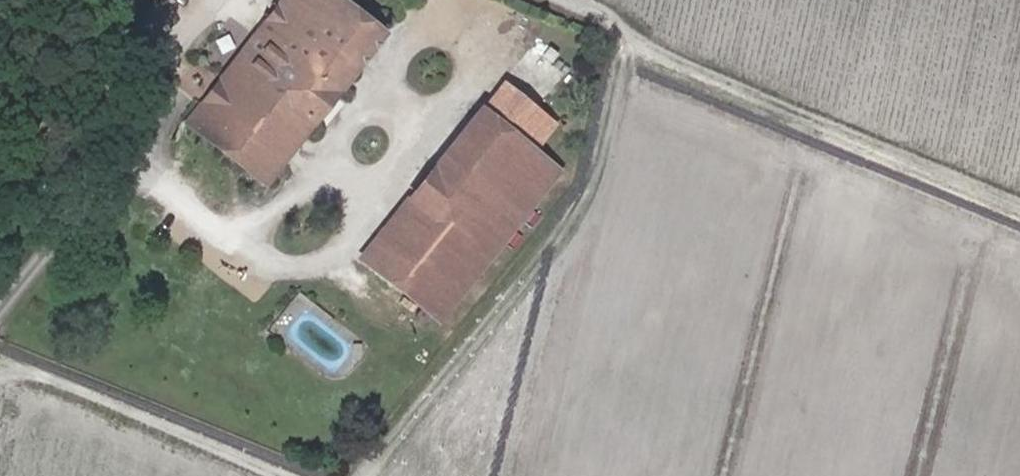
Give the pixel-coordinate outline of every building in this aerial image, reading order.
[(343,0),(285,0),(272,17),(190,121),(265,179),(312,118),(312,111),(328,89),(336,87),(380,29),(343,0)] [(361,253),(439,312),(555,162),(479,102),(361,253)]
